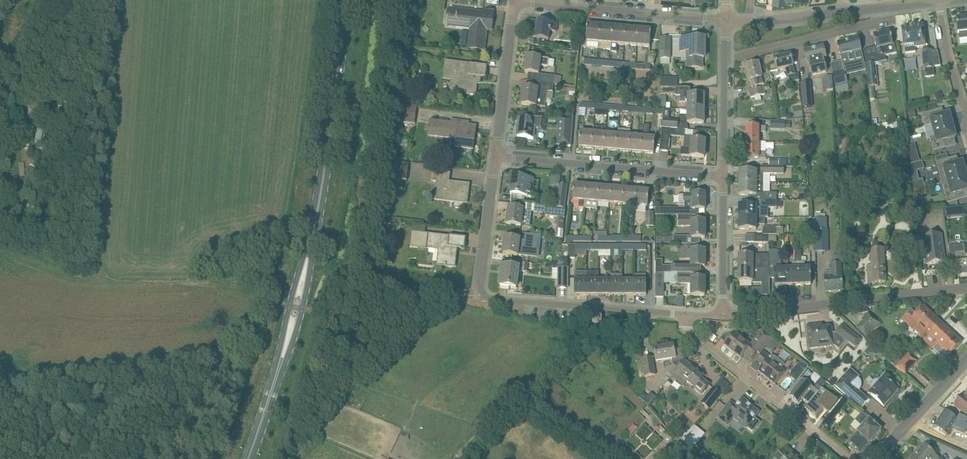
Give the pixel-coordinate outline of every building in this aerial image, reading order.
[(449,9),(448,14),(449,14),(458,15),(456,26),(471,28),(469,48),(474,49),(484,50),(485,43),(483,42),(485,24),(492,25),(494,11),(484,10),(482,10),(482,13),(450,9),(449,9)] [(956,19),(958,33),(959,33),(960,41),(966,41),(966,17),(956,19)] [(531,20),(529,38),(531,38),(530,44),(534,45),(544,46),(545,39),(549,40),(550,30),(556,31),(557,23),(531,20)] [(584,31),(582,47),(586,48),(599,49),(600,26),(588,25),(587,25),(587,31),(584,31)] [(599,49),(611,50),(613,27),(600,26),(599,49)] [(910,27),(902,28),(904,46),(905,46),(905,53),(916,52),(915,48),(925,46),(923,26),(915,27),(914,26),(910,26),(910,27)] [(617,52),(618,44),(624,45),(626,28),(613,27),(611,50),(611,51),(617,52)] [(624,45),(637,46),(638,30),(626,28),(624,45)] [(637,46),(650,47),(651,30),(651,31),(638,30),(637,46)] [(890,31),(873,35),(876,45),(876,46),(876,47),(878,56),(885,54),(885,55),(886,56),(897,53),(895,44),(893,44),(892,41),(890,31)] [(661,58),(670,58),(670,38),(661,38),(661,58)] [(687,68),(692,68),(702,68),(702,58),(704,58),(704,38),(681,38),(681,52),(687,52),(687,68)] [(859,38),(837,44),(840,55),(842,61),(843,67),(864,61),(861,51),(859,38)] [(571,41),(571,48),(572,49),(572,52),(579,53),(579,44),(576,44),(576,41),(571,41)] [(823,47),(804,52),(806,63),(807,62),(807,64),(809,63),(812,76),(828,73),(825,58),(826,58),(823,47)] [(932,51),(922,52),(924,69),(925,77),(934,76),(933,68),(934,68),(933,67),(940,66),(937,51),(932,52),(932,51)] [(648,53),(647,64),(651,65),(654,65),(655,53),(648,53)] [(790,55),(775,58),(777,68),(777,70),(785,68),(787,76),(788,76),(795,75),(793,66),(793,64),(790,55)] [(527,56),(525,72),(539,74),(540,66),(547,67),(548,60),(541,59),(541,58),(537,58),(527,56)] [(842,61),(831,64),(833,72),(838,93),(849,90),(846,78),(845,75),(843,67),(842,61)] [(55,62),(53,67),(61,71),(63,65),(55,62)] [(487,66),(477,65),(469,64),(469,65),(446,62),(444,79),(450,80),(449,91),(463,94),(466,94),(475,95),(477,77),(486,78),(487,66)] [(746,65),(749,80),(750,79),(752,87),(763,84),(758,62),(746,65)] [(875,63),(866,64),(868,77),(869,92),(874,91),(873,87),(878,86),(875,63)] [(561,77),(554,76),(541,74),(540,82),(553,84),(553,83),(560,84),(561,77)] [(523,88),(521,104),(531,106),(536,106),(546,107),(546,100),(546,99),(547,91),(552,92),(553,84),(540,82),(539,90),(523,88)] [(810,83),(800,84),(802,109),(812,108),(810,83)] [(751,98),(765,94),(763,86),(749,90),(751,98)] [(677,95),(677,87),(661,87),(661,95),(677,95)] [(675,95),(675,96),(680,96),(680,103),(688,103),(688,109),(704,109),(704,95),(691,95),(691,87),(677,87),(677,95),(675,95)] [(943,98),(940,91),(934,95),(937,101),(943,98)] [(414,123),(416,106),(417,102),(410,100),(410,98),(407,98),(407,105),(403,105),(401,122),(414,123)] [(595,114),(596,104),(580,103),(579,114),(595,115),(595,114)] [(608,110),(608,105),(596,104),(595,114),(604,115),(604,112),(607,113),(608,110)] [(632,116),(633,107),(620,106),(620,111),(632,112),(632,116)] [(644,117),(645,108),(633,107),(632,116),(644,117)] [(645,108),(644,117),(645,113),(653,114),(654,109),(645,108)] [(680,115),(680,122),(688,123),(704,123),(704,117),(706,117),(707,116),(707,111),(706,110),(704,110),(704,109),(688,109),(688,115),(680,115)] [(917,118),(914,109),(908,110),(910,120),(917,118)] [(933,131),(954,125),(952,118),(951,119),(949,113),(936,117),(935,111),(923,114),(926,125),(931,124),(933,131)] [(517,137),(516,147),(525,148),(526,138),(533,139),(534,130),(539,131),(544,132),(546,116),(529,115),(528,121),(519,120),(517,137)] [(559,118),(556,145),(563,146),(570,146),(571,146),(572,137),(573,119),(565,118),(559,118)] [(663,119),(662,128),(678,129),(679,120),(663,119)] [(469,122),(459,121),(452,120),(451,123),(430,121),(429,135),(457,139),(456,147),(473,149),(475,132),(467,131),(469,122)] [(877,124),(872,125),(873,131),(884,130),(907,128),(907,122),(883,124),(877,124)] [(641,153),(654,154),(655,138),(649,137),(650,126),(644,125),(642,137),(643,137),(641,153)] [(956,132),(954,125),(933,131),(935,137),(930,139),(931,141),(933,151),(945,148),(943,141),(956,138),(955,132),(956,132)] [(594,126),(593,132),(592,148),(605,149),(606,133),(606,127),(594,126)] [(746,142),(759,142),(759,132),(766,132),(766,127),(759,127),(759,126),(746,126),(746,142)] [(669,151),(670,136),(684,137),(684,148),(682,148),(681,156),(704,157),(705,141),(698,140),(699,131),(678,129),(662,128),(660,151),(669,151)] [(618,134),(616,150),(629,152),(630,136),(631,130),(618,129),(618,134)] [(579,147),(592,148),(593,132),(580,131),(579,147)] [(606,133),(605,149),(616,150),(618,134),(606,133)] [(630,136),(629,152),(641,153),(643,137),(642,137),(630,136)] [(746,158),(756,158),(759,158),(766,158),(766,152),(766,142),(759,142),(746,142),(746,158)] [(918,154),(910,156),(911,165),(920,162),(918,154)] [(966,176),(966,172),(966,167),(964,167),(963,162),(950,165),(948,159),(937,162),(942,183),(958,178),(966,176)] [(407,181),(409,164),(395,162),(393,179),(407,181)] [(920,162),(911,165),(912,173),(924,169),(922,162),(920,162)] [(855,167),(851,173),(856,176),(860,171),(855,167)] [(449,173),(440,172),(433,171),(431,181),(436,182),(434,199),(467,203),(469,184),(452,182),(452,184),(448,183),(449,173)] [(756,173),(756,171),(739,171),(739,183),(756,184),(763,184),(763,173),(756,173)] [(958,178),(942,183),(948,203),(959,200),(958,194),(966,191),(966,176),(958,178)] [(513,177),(510,194),(531,197),(533,179),(513,177)] [(739,183),(739,195),(756,195),(756,193),(763,193),(763,184),(756,184),(739,183)] [(556,208),(565,209),(564,209),(567,185),(559,184),(556,208)] [(585,208),(587,185),(574,184),(573,200),(580,201),(579,208),(585,208)] [(599,187),(587,185),(585,208),(597,209),(598,202),(599,187)] [(612,188),(599,187),(598,202),(610,204),(612,188)] [(624,189),(612,188),(610,204),(623,205),(624,189)] [(624,189),(623,205),(635,206),(636,190),(624,189)] [(636,190),(635,206),(648,207),(649,191),(636,190)] [(673,208),(673,215),(678,215),(691,215),(691,209),(705,209),(705,194),(684,194),(684,208),(673,208)] [(901,220),(906,219),(916,218),(914,195),(909,196),(910,202),(911,207),(900,208),(901,220)] [(777,201),(763,201),(763,206),(756,206),(739,205),(739,217),(765,218),(768,218),(768,208),(777,208),(777,207),(779,207),(779,202),(777,202),(777,201)] [(557,229),(563,230),(565,209),(556,208),(534,205),(534,212),(546,214),(546,216),(558,217),(557,229)] [(943,207),(944,217),(964,216),(964,206),(943,207)] [(506,216),(506,222),(507,223),(507,224),(517,225),(521,226),(522,216),(531,217),(532,211),(523,210),(519,209),(509,208),(508,216),(506,216)] [(692,238),(695,238),(705,238),(705,221),(692,221),(692,215),(691,215),(678,215),(678,226),(692,226),(692,238)] [(756,230),(756,225),(765,225),(765,218),(739,217),(739,230),(756,230)] [(827,218),(815,218),(815,251),(828,251),(828,229),(827,230),(827,218)] [(412,232),(410,247),(440,250),(438,264),(435,263),(434,270),(441,271),(442,265),(444,265),(443,266),(446,266),(447,265),(454,266),(456,248),(465,249),(466,237),(449,235),(449,236),(425,233),(426,226),(413,225),(412,232)] [(587,237),(581,237),(581,242),(592,242),(592,237),(593,237),(593,232),(588,232),(587,237)] [(505,238),(503,254),(513,255),(517,255),(533,257),(534,250),(538,250),(539,243),(541,244),(541,236),(535,235),(525,234),(524,241),(519,240),(519,239),(515,239),(505,238)] [(927,264),(944,262),(941,235),(923,237),(927,264)] [(797,240),(797,250),(798,285),(811,284),(811,268),(805,268),(805,262),(802,262),(801,252),(810,252),(810,240),(797,240)] [(4,243),(2,247),(25,256),(27,251),(4,243)] [(587,250),(587,244),(568,244),(568,258),(575,258),(575,250),(587,250)] [(656,266),(656,273),(687,273),(692,273),(692,274),(703,274),(703,269),(703,267),(705,267),(705,250),(700,250),(700,244),(687,244),(680,244),(680,255),(692,255),(692,264),(671,264),(671,266),(663,266),(656,266)] [(949,251),(950,261),(957,260),(959,275),(966,274),(966,256),(965,256),(963,247),(949,249),(949,251)] [(867,267),(867,273),(868,283),(886,282),(883,249),(870,250),(871,264),(870,264),(870,267),(867,267)] [(792,269),(787,269),(787,285),(798,285),(797,250),(795,250),(794,250),(794,258),(795,258),(795,262),(792,262),(792,269)] [(769,251),(769,262),(769,269),(770,278),(775,278),(775,286),(787,285),(787,269),(781,269),(781,253),(777,251),(769,251)] [(753,256),(749,256),(739,256),(739,268),(753,268),(753,263),(763,263),(763,268),(769,269),(769,262),(763,262),(763,256),(753,256)] [(524,272),(527,272),(528,263),(512,261),(511,267),(502,266),(499,285),(500,286),(500,285),(509,286),(508,286),(510,286),(510,285),(516,285),(516,288),(518,271),(524,272)] [(825,277),(825,282),(826,292),(843,291),(842,281),(841,275),(841,269),(840,263),(833,263),(831,263),(831,270),(832,276),(825,277)] [(567,288),(568,268),(558,268),(558,288),(567,288)] [(770,286),(770,278),(769,269),(763,268),(760,268),(760,274),(753,274),(753,268),(739,268),(739,282),(762,282),(762,286),(770,286)] [(574,295),(586,295),(587,272),(575,272),(575,280),(574,295)] [(586,295),(599,295),(599,281),(599,272),(587,272),(586,295)] [(664,283),(678,283),(691,283),(691,296),(705,296),(705,279),(692,279),(692,275),(687,275),(687,273),(656,273),(655,297),(664,297),(664,283)] [(610,295),(622,295),(622,281),(622,275),(610,275),(610,281),(610,295)] [(599,295),(610,295),(610,281),(599,281),(599,295)] [(622,295),(634,295),(634,281),(622,281),(622,295)] [(646,295),(646,285),(646,281),(634,281),(634,295),(646,295)] [(907,313),(901,319),(913,330),(916,327),(922,333),(919,336),(926,342),(942,324),(923,306),(916,313),(911,309),(907,313)] [(879,325),(881,324),(869,312),(862,319),(864,320),(856,328),(866,337),(874,328),(875,329),(879,325)] [(602,322),(602,317),(597,314),(592,317),(593,322),(597,325),(602,322)] [(950,355),(962,343),(942,324),(926,342),(932,348),(937,342),(950,355)] [(817,325),(807,326),(809,336),(810,348),(833,345),(839,350),(847,340),(837,332),(832,333),(831,327),(818,329),(817,325)] [(751,359),(757,352),(760,353),(766,346),(771,339),(772,339),(773,338),(762,329),(750,345),(734,332),(724,344),(741,358),(745,354),(751,359)] [(707,330),(703,335),(713,343),(716,338),(707,330)] [(853,334),(849,341),(855,346),(860,340),(853,334)] [(771,339),(766,346),(773,352),(779,344),(772,339),(771,339)] [(875,355),(879,352),(871,344),(864,352),(868,356),(869,354),(873,354),(875,355)] [(674,346),(654,349),(655,359),(656,362),(672,359),(673,362),(673,365),(678,369),(684,361),(683,356),(684,356),(682,346),(674,347),(674,346)] [(762,366),(758,371),(775,384),(785,372),(781,369),(785,364),(776,358),(771,356),(764,351),(756,361),(762,366)] [(642,359),(645,377),(655,375),(652,357),(642,359)] [(905,358),(896,367),(905,375),(913,366),(905,358)] [(678,369),(676,372),(688,381),(695,387),(694,389),(702,395),(710,385),(703,379),(704,377),(684,361),(678,369)] [(798,364),(796,367),(796,371),(799,373),(803,372),(805,370),(805,366),(802,364),(798,364)] [(861,407),(868,399),(851,384),(858,375),(850,368),(835,385),(861,407)] [(872,382),(870,384),(870,388),(868,391),(871,395),(884,406),(889,400),(888,399),(897,389),(890,383),(893,380),(885,373),(878,380),(878,379),(875,380),(872,382)] [(729,385),(721,378),(714,388),(713,387),(701,403),(709,410),(729,385)] [(821,378),(816,384),(821,388),(826,382),(821,378)] [(802,379),(790,393),(791,395),(790,396),(797,402),(801,398),(808,404),(815,396),(818,392),(802,379)] [(668,382),(663,388),(667,391),(672,384),(668,382)] [(808,404),(805,409),(816,418),(826,406),(832,411),(839,402),(826,391),(820,400),(815,396),(808,404)] [(648,396),(644,392),(639,398),(647,405),(655,396),(651,392),(648,396)] [(954,405),(962,411),(966,415),(966,392),(964,396),(962,394),(958,400),(956,400),(954,403),(955,404),(954,405)] [(845,396),(823,423),(829,428),(835,420),(833,419),(849,400),(845,396)] [(730,401),(717,418),(727,426),(733,419),(746,428),(747,427),(753,432),(760,422),(754,418),(759,412),(748,404),(749,403),(742,398),(736,406),(730,401)] [(934,427),(946,435),(952,426),(963,431),(965,428),(966,429),(966,417),(959,414),(956,418),(945,411),(934,427)] [(881,430),(869,419),(862,413),(855,420),(862,427),(857,432),(858,433),(849,444),(854,448),(855,447),(860,452),(869,443),(869,444),(881,430)] [(694,426),(687,435),(698,443),(705,435),(694,426)] [(681,429),(674,436),(680,442),(687,434),(681,429)] [(924,445),(912,458),(933,458),(936,456),(924,445)] [(780,455),(776,458),(795,458),(797,457),(787,448),(780,455)] [(664,449),(662,451),(664,453),(663,455),(665,456),(666,455),(667,456),(664,458),(671,458),(673,457),(664,449)]
